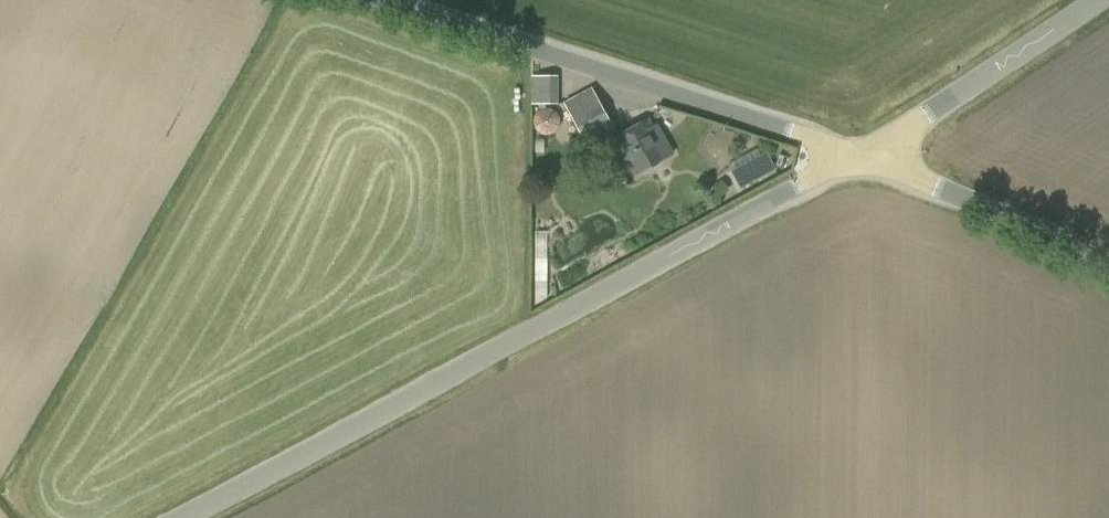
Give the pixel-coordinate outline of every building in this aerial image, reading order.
[(530,73),(530,102),(557,102),(557,73),(530,73)] [(595,92),(567,106),(583,138),(611,124),(595,92)] [(651,118),(615,136),(635,174),(674,153),(665,136),(661,138),(651,118)] [(746,164),(754,180),(775,169),(767,153),(746,164)]
